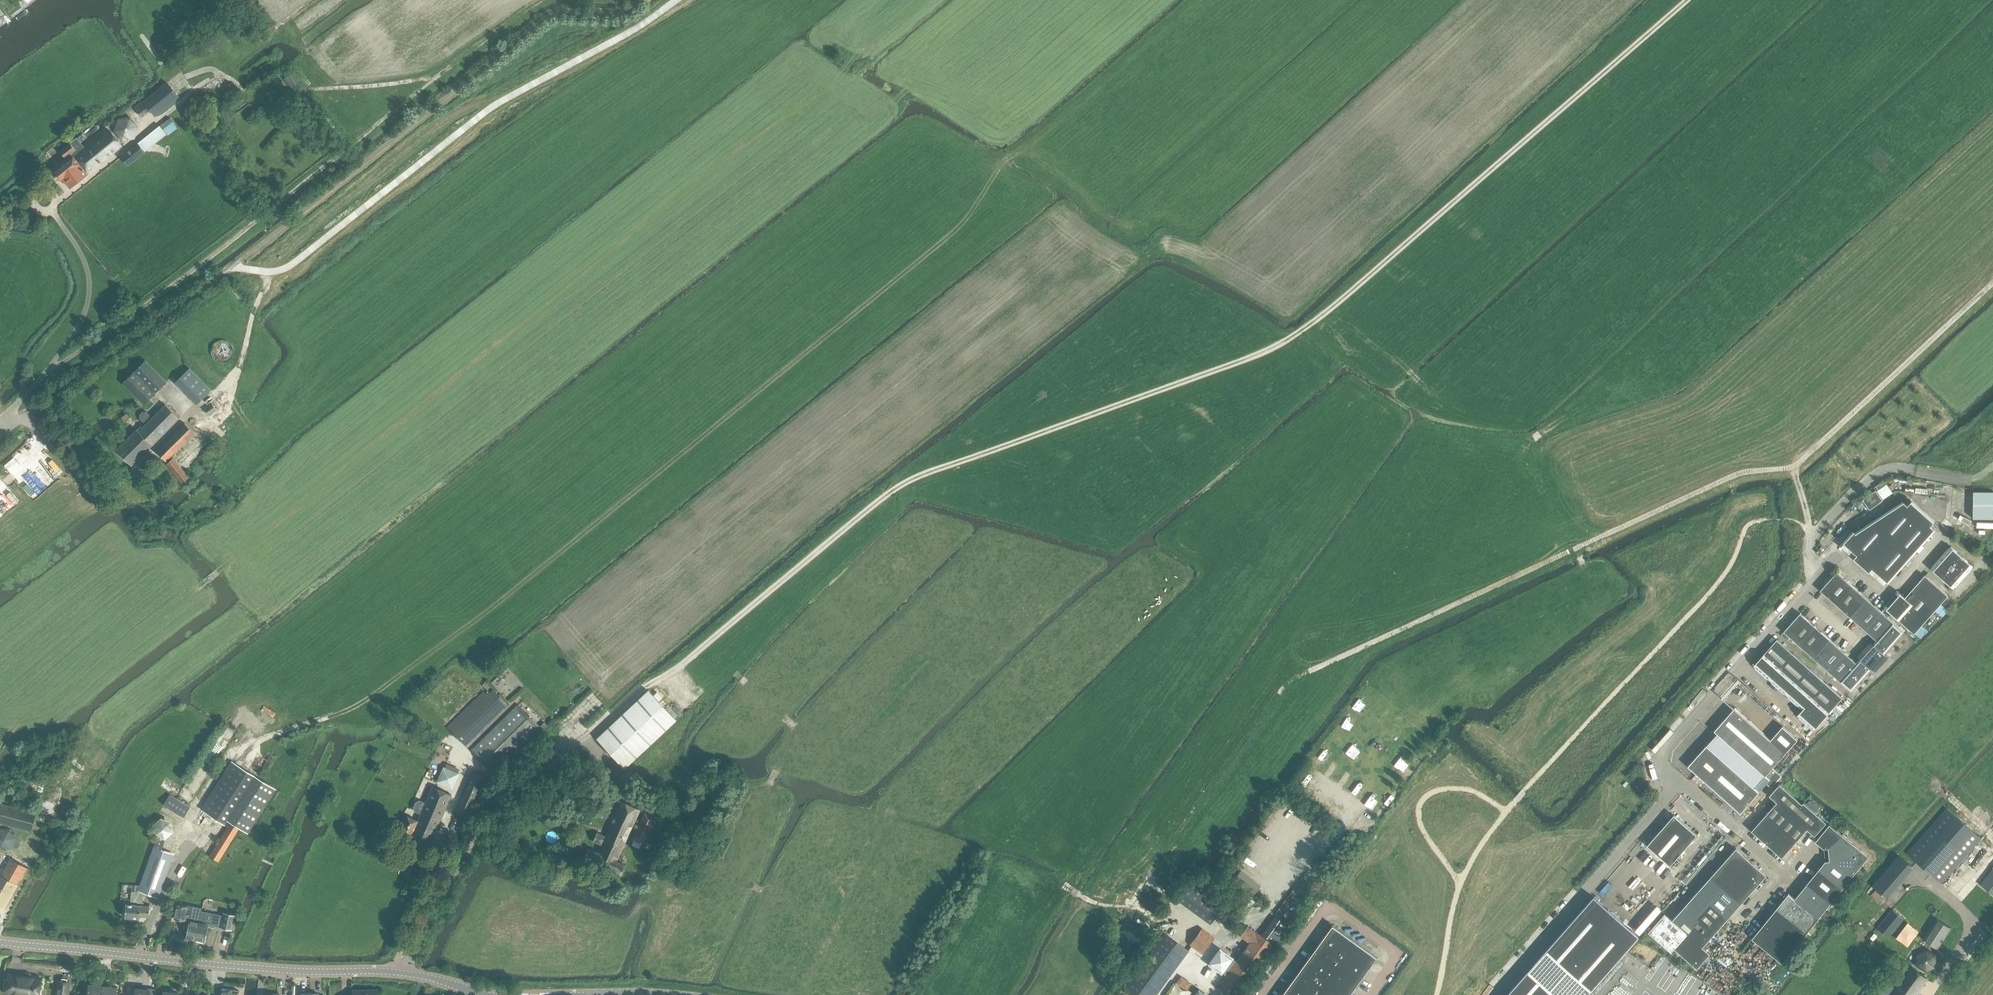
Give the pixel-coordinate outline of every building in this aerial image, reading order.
[(208,42),(215,50),(230,38),(224,30),(208,42)] [(284,78),(291,87),(300,79),(293,70),(284,78)] [(148,107),(155,115),(178,96),(167,82),(144,101),(143,100),(135,107),(140,114),(148,107)] [(221,112),(227,119),(237,112),(231,104),(221,112)] [(182,112),(183,113),(183,114),(184,114),(184,115),(185,115),(186,116),(187,116),(189,116),(189,115),(190,115),(191,114),(192,113),(192,112),(192,111),(192,110),(192,109),(191,108),(191,107),(190,107),(189,106),(188,106),(187,106),(186,106),(185,106),(184,107),(183,107),(183,108),(182,109),(182,110),(182,111),(182,112)] [(115,131),(123,140),(135,137),(139,125),(131,116),(119,119),(115,131)] [(171,117),(161,125),(167,134),(177,126),(171,117)] [(122,156),(122,157),(128,164),(166,133),(160,125),(122,156)] [(76,138),(60,150),(66,158),(76,150),(80,154),(75,158),(74,156),(54,172),(54,175),(57,179),(60,179),(62,178),(70,187),(88,173),(87,173),(122,145),(110,130),(92,144),(86,148),(83,144),(77,137),(76,138)] [(212,352),(212,353),(212,354),(213,355),(213,356),(214,357),(215,359),(216,360),(217,360),(217,361),(218,361),(219,362),(220,362),(222,362),(223,362),(225,362),(227,362),(229,361),(230,360),(232,358),(233,357),(233,356),(234,355),(234,354),(234,353),(235,352),(235,351),(235,350),(234,349),(234,348),(234,347),(234,346),(233,346),(233,345),(232,344),(232,343),(231,342),(229,341),(228,341),(227,340),(226,340),(225,340),(223,340),(222,340),(220,340),(219,341),(217,341),(216,342),(215,343),(214,344),(213,346),(213,347),(212,348),(212,349),(212,350),(212,351),(212,352)] [(143,395),(160,377),(151,368),(133,386),(143,395)] [(177,384),(197,403),(210,389),(191,370),(177,384)] [(206,409),(213,418),(220,413),(220,412),(225,408),(218,399),(206,409)] [(117,449),(132,464),(179,417),(166,404),(143,427),(141,425),(117,449)] [(140,418),(143,421),(147,421),(150,418),(150,414),(147,411),(143,411),(140,414),(140,418)] [(157,450),(166,460),(195,432),(185,423),(157,450)] [(186,473),(222,438),(215,431),(206,441),(199,434),(174,459),(173,457),(167,463),(183,482),(189,476),(186,473)] [(1884,479),(1875,486),(1884,499),(1893,493),(1884,479)] [(1876,490),(1863,499),(1870,509),(1882,501),(1876,490)] [(1992,518),(1992,491),(1974,491),(1974,518),(1992,518)] [(1855,559),(1870,572),(1873,569),(1888,582),(1935,529),(1931,526),(1935,522),(1912,502),(1908,506),(1905,502),(1857,534),(1855,532),(1845,543),(1858,555),(1855,559)] [(1932,569),(1954,589),(1974,567),(1951,547),(1932,569)] [(1885,654),(1905,632),(1837,572),(1821,591),(1877,641),(1857,663),(1801,613),(1784,632),(1851,692),(1871,669),(1876,673),(1889,658),(1885,654)] [(1884,607),(1915,634),(1949,596),(1926,575),(1906,598),(1898,591),(1884,607)] [(1803,709),(1798,715),(1814,730),(1843,698),(1778,639),(1754,666),(1803,709)] [(597,738),(625,767),(670,725),(677,719),(649,689),(597,738)] [(450,725),(467,743),(502,709),(485,691),(450,725)] [(474,748),(496,771),(539,729),(537,727),(517,707),(474,748)] [(1735,708),(1715,732),(1717,734),(1722,738),(1764,775),(1770,780),(1767,783),(1771,787),(1782,776),(1777,772),(1773,768),(1786,753),(1798,740),(1783,726),(1771,740),(1735,708)] [(540,724),(537,727),(539,729),(540,731),(548,724),(544,720),(540,724)] [(1717,734),(1706,746),(1722,759),(1754,787),(1764,775),(1722,738),(1717,734)] [(1688,767),(1741,814),(1759,793),(1754,787),(1722,759),(1706,746),(1688,767)] [(225,823),(230,817),(257,776),(233,761),(202,809),(225,823)] [(456,812),(467,817),(485,776),(475,772),(456,812)] [(257,775),(257,776),(230,817),(250,830),(277,787),(257,775)] [(1770,796),(1777,803),(1752,831),(1783,858),(1808,830),(1815,837),(1827,823),(1804,803),(1802,805),(1780,785),(1770,796)] [(408,817),(397,840),(412,846),(416,837),(431,843),(436,832),(453,794),(436,787),(434,786),(433,787),(428,800),(427,801),(422,814),(419,822),(408,817)] [(164,803),(185,816),(191,806),(170,794),(164,803)] [(585,857),(622,873),(626,864),(617,860),(640,808),(623,801),(607,836),(598,831),(594,840),(603,844),(599,852),(590,847),(585,857)] [(29,831),(32,829),(37,813),(0,803),(0,823),(29,831)] [(1908,854),(1941,884),(1981,839),(1948,809),(1908,854)] [(633,839),(643,843),(656,816),(645,811),(639,825),(636,823),(634,828),(637,829),(633,839)] [(1648,846),(1670,866),(1697,836),(1674,815),(1648,846)] [(156,835),(166,839),(174,832),(172,821),(162,817),(154,824),(156,835)] [(211,855),(219,860),(240,827),(231,822),(211,855)] [(1826,861),(1795,899),(1789,894),(1753,939),(1783,963),(1869,856),(1830,825),(1816,842),(1824,849),(1829,848),(1830,861),(1826,861)] [(0,849),(12,849),(18,838),(11,828),(0,828),(0,849)] [(158,896),(174,853),(154,846),(140,884),(136,885),(135,891),(132,891),(131,904),(126,904),(125,916),(140,917),(140,915),(149,916),(150,905),(143,905),(143,901),(142,900),(145,892),(158,896)] [(1665,914),(1649,932),(1672,952),(1675,949),(1697,968),(1710,954),(1703,947),(1766,875),(1736,849),(1673,920),(1665,914)] [(1,867),(5,869),(11,858),(6,854),(0,854),(0,869),(1,867)] [(1873,886),(1887,898),(1913,868),(1900,856),(1873,886)] [(3,908),(27,867),(11,858),(5,869),(1,867),(0,869),(0,906),(3,908)] [(1654,859),(1634,882),(1664,909),(1684,886),(1654,859)] [(1992,894),(1992,871),(1982,885),(1992,894)] [(1238,872),(1233,879),(1254,895),(1259,888),(1238,872)] [(1178,899),(1211,924),(1226,903),(1227,902),(1194,878),(1193,880),(1178,899)] [(1253,897),(1244,908),(1248,911),(1257,900),(1253,897)] [(1640,936),(1595,897),(1508,994),(1588,994),(1640,936)] [(178,904),(175,918),(190,921),(187,937),(196,939),(202,911),(203,907),(188,905),(188,906),(178,904)] [(1878,928),(1888,937),(1904,919),(1893,910),(1878,928)] [(202,911),(196,939),(205,941),(209,924),(220,926),(223,915),(214,914),(202,911)] [(223,915),(220,926),(232,929),(235,915),(223,912),(223,915)] [(1228,994),(1237,994),(1274,944),(1275,944),(1289,926),(1276,917),(1262,935),(1258,932),(1248,925),(1241,935),(1250,942),(1237,961),(1226,976),(1218,988),(1228,994)] [(1924,939),(1938,949),(1951,928),(1937,919),(1924,939)] [(1379,960),(1332,927),(1283,994),(1354,994),(1379,960)] [(1189,943),(1202,954),(1214,938),(1200,928),(1189,943)] [(1165,933),(1126,986),(1138,994),(1156,994),(1189,950),(1165,933)] [(1219,948),(1209,963),(1226,976),(1237,961),(1219,948)] [(1890,994),(1916,994),(1928,978),(1913,967),(1897,989),(1890,983),(1884,991),(1890,994)] [(42,977),(9,973),(7,993),(21,994),(40,994),(42,977)] [(70,982),(59,981),(57,994),(68,994),(70,982)] [(106,985),(89,983),(88,994),(104,994),(106,985)] [(104,994),(117,994),(118,986),(106,985),(104,994)]
